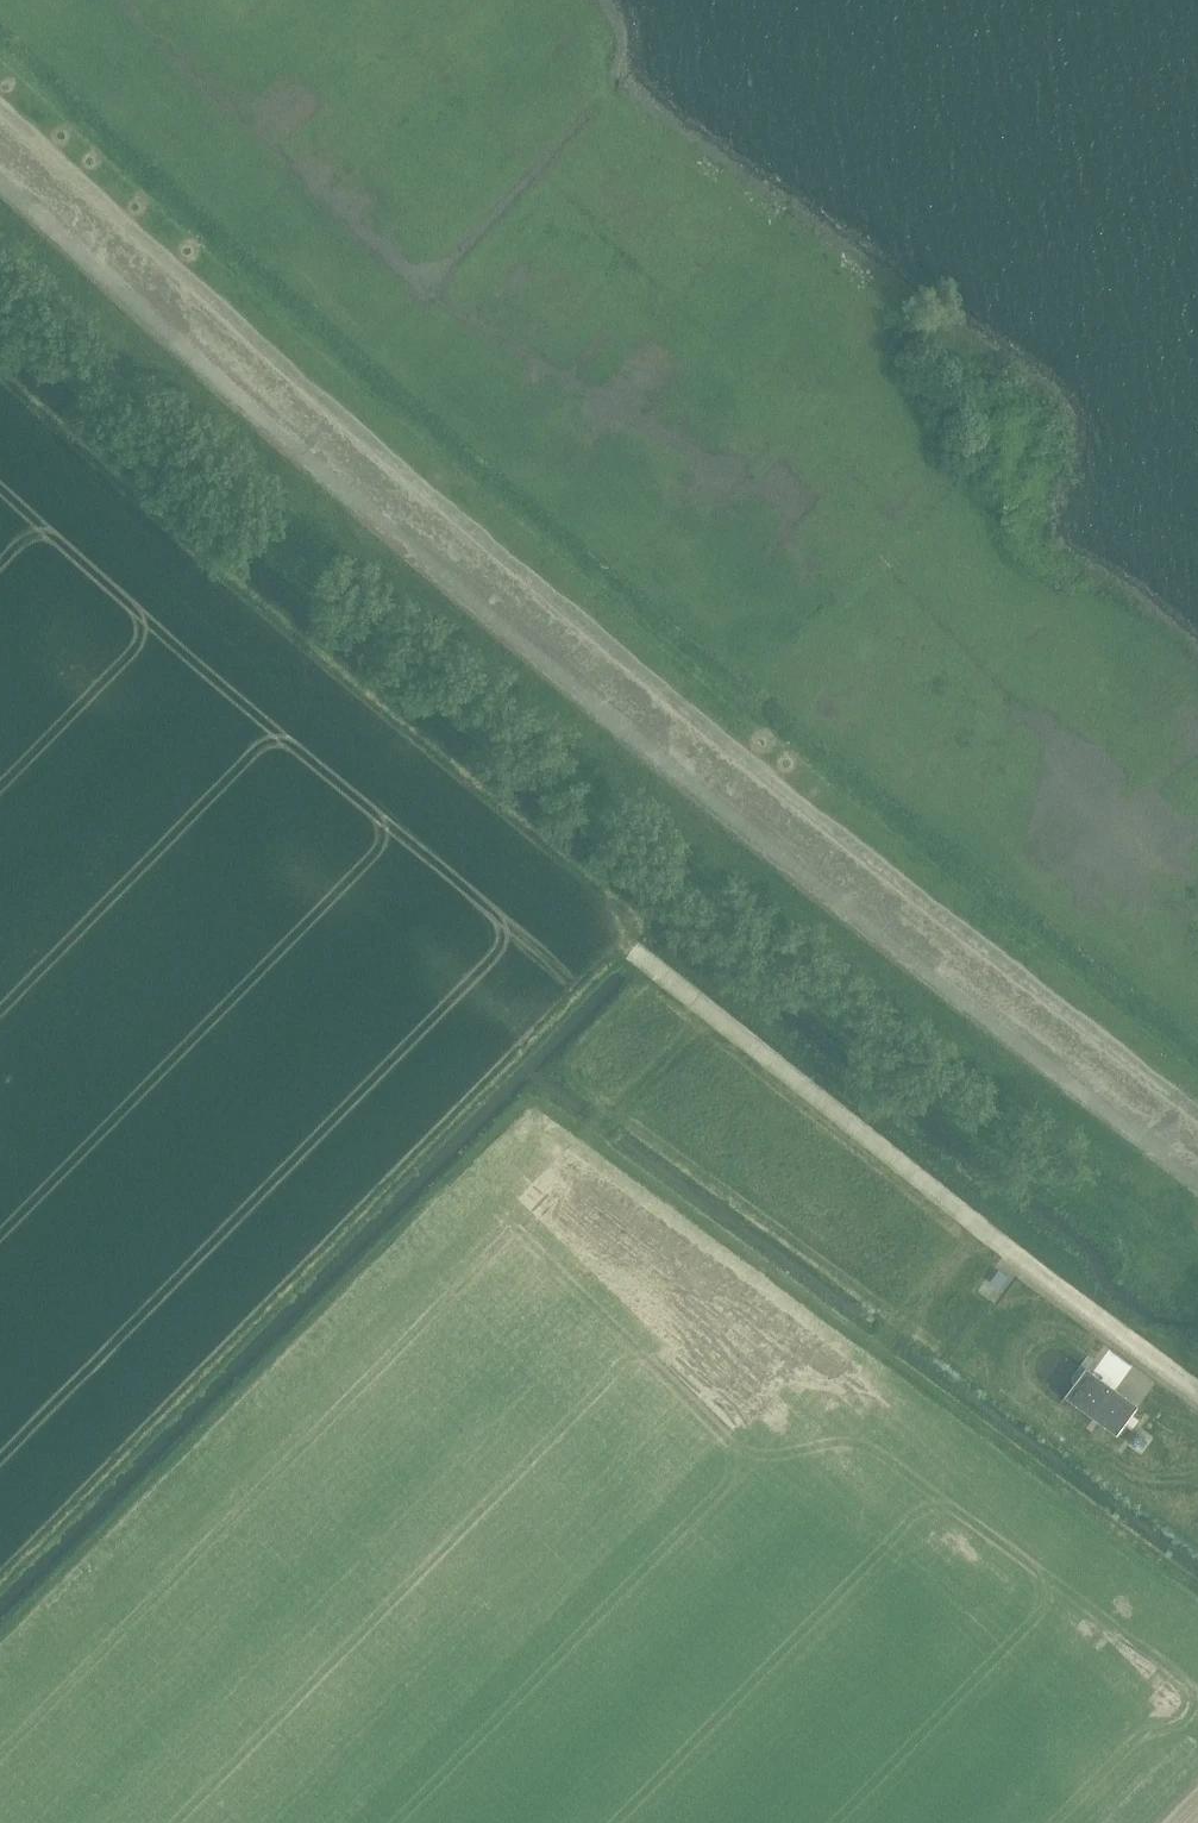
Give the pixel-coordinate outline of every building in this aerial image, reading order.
[(1137,1408),(1085,1369),(1064,1398),(1116,1437),(1137,1408)]
